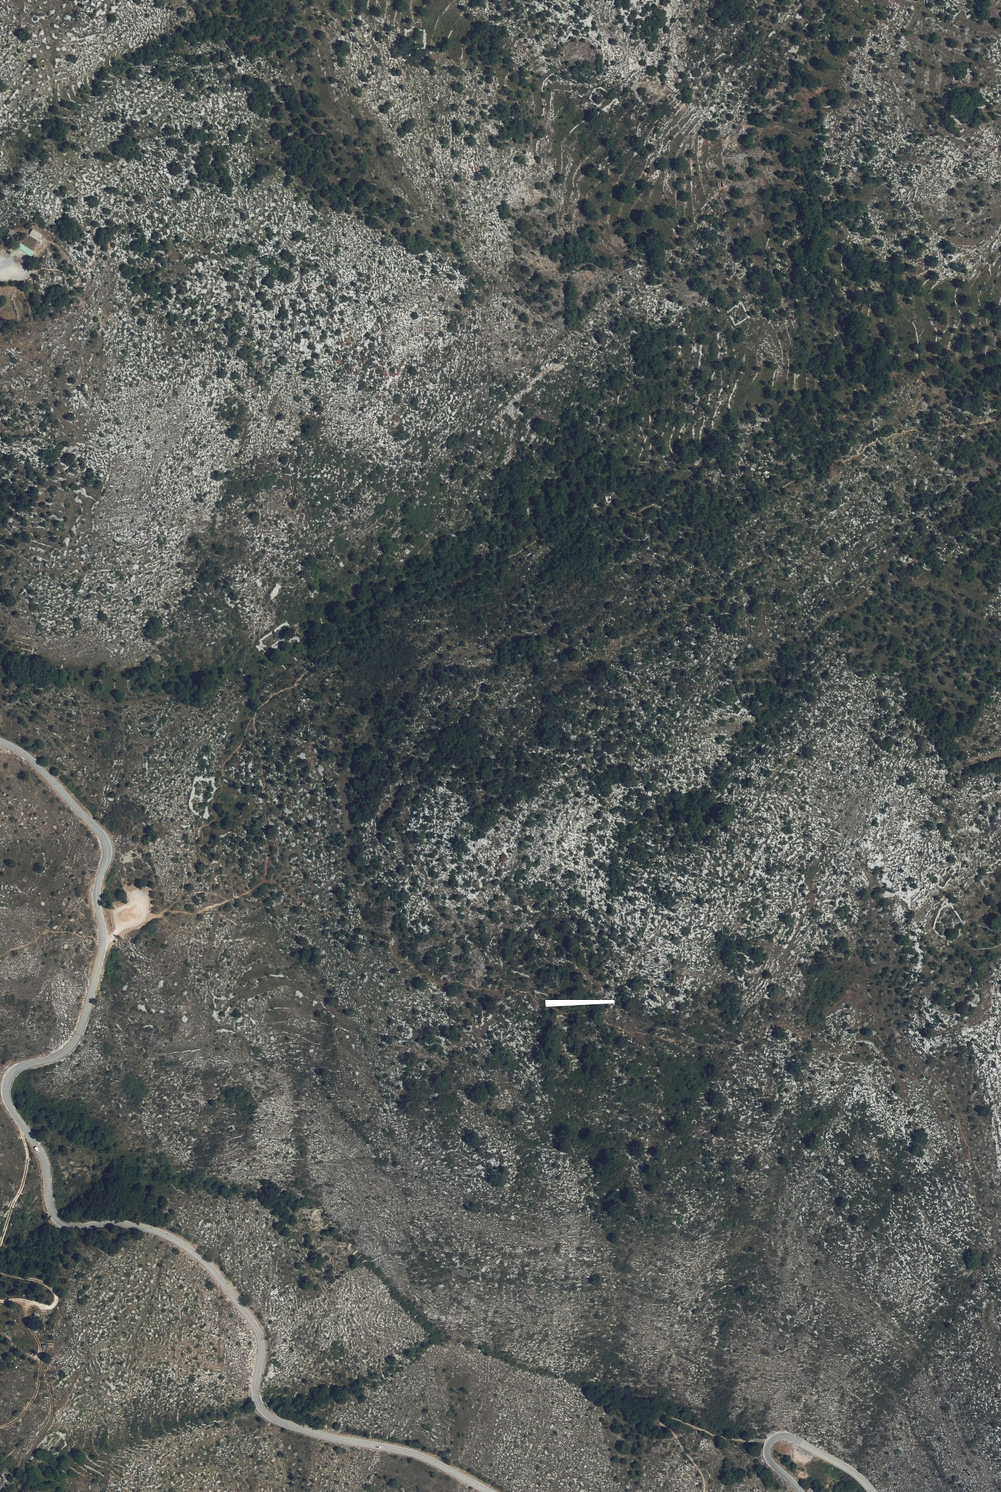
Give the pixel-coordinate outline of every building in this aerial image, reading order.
[(609,92),(600,86),(589,97),(599,105),(609,92)] [(37,240),(41,235),(32,230),(29,235),(37,240)] [(37,1326),(41,1315),(35,1314),(32,1325),(37,1326)]
